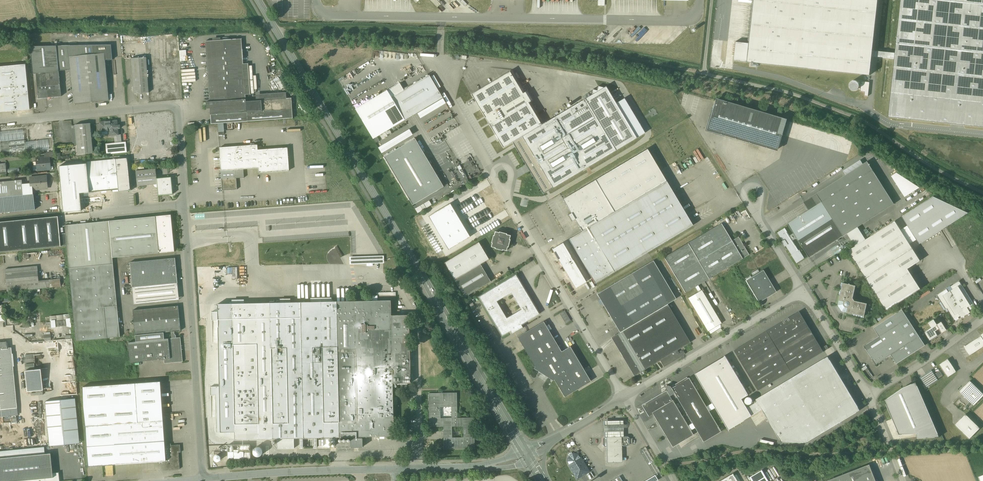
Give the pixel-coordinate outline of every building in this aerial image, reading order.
[(870,75),(872,50),(878,0),(752,0),(748,43),(746,62),(870,75)] [(895,53),(894,59),(888,117),(982,127),(982,0),(901,0),(895,53)] [(205,41),(209,102),(246,99),(245,95),(250,94),(248,64),(243,64),(242,39),(205,41)] [(733,61),(746,62),(748,43),(735,42),(733,61)] [(111,45),(62,46),(65,70),(71,70),(70,57),(104,53),(105,60),(113,59),(111,45)] [(62,46),(30,46),(33,74),(36,73),(59,71),(65,70),(62,46)] [(872,57),(894,59),(895,53),(872,50),(872,57)] [(104,53),(70,57),(71,70),(73,96),(73,97),(74,104),(77,104),(109,100),(108,88),(105,60),(104,53)] [(146,57),(131,58),(133,79),(136,79),(137,93),(149,93),(146,57)] [(0,67),(0,112),(29,109),(25,65),(0,67)] [(59,71),(36,73),(38,98),(61,96),(59,71)] [(510,72),(471,94),(473,98),(480,109),(484,116),(485,118),(488,123),(489,124),(495,134),(499,141),(503,148),(513,142),(541,125),(528,103),(533,100),(527,91),(523,94),(510,72)] [(393,87),(355,109),(373,139),(410,117),(443,97),(429,75),(404,90),(399,83),(393,87)] [(865,95),(868,95),(869,82),(862,81),(860,91),(865,91),(865,95)] [(605,87),(541,125),(513,142),(514,144),(515,147),(526,164),(528,167),(530,171),(543,194),(546,192),(547,191),(548,191),(583,170),(589,167),(637,138),(609,92),(606,87),(605,87)] [(291,98),(246,101),(246,112),(210,115),(211,124),(248,122),(248,121),(293,118),(291,98)] [(209,102),(206,102),(206,109),(210,109),(210,115),(246,112),(246,101),(246,99),(209,102)] [(728,103),(716,100),(715,105),(714,105),(712,110),(713,110),(710,121),(708,123),(709,125),(708,129),(725,134),(725,136),(736,139),(737,138),(748,141),(748,142),(754,144),(754,143),(760,145),(759,146),(765,147),(765,146),(777,150),(781,135),(785,124),(786,120),(780,119),(780,118),(774,116),(774,117),(768,115),(769,114),(763,113),(762,114),(757,112),(757,111),(751,109),(751,110),(740,107),(740,106),(728,102),(728,103)] [(117,121),(100,123),(101,131),(110,131),(110,136),(118,135),(117,121)] [(90,123),(75,125),(75,128),(77,145),(78,155),(93,153),(90,123)] [(413,135),(409,129),(378,147),(382,153),(413,135)] [(381,136),(384,142),(403,132),(401,129),(387,135),(387,134),(381,136)] [(443,186),(415,139),(384,157),(413,205),(443,186)] [(767,203),(769,210),(834,168),(830,169),(830,168),(833,167),(831,165),(832,166),(828,167),(826,161),(828,160),(827,157),(823,150),(821,146),(817,147),(817,146),(815,147),(813,145),(816,142),(802,146),(800,141),(798,142),(798,145),(776,159),(778,167),(781,172),(775,176),(779,188),(771,193),(774,198),(767,203)] [(126,142),(106,144),(107,154),(127,152),(126,142)] [(257,145),(219,148),(220,159),(221,174),(218,174),(219,177),(221,177),(222,191),(237,190),(236,178),(237,178),(237,177),(236,177),(235,170),(236,170),(244,169),(258,168),(259,173),(284,171),(282,148),(267,149),(258,150),(257,145)] [(667,181),(647,149),(563,199),(582,232),(667,181)] [(45,157),(36,158),(37,171),(51,169),(50,158),(50,157),(45,157)] [(127,158),(115,159),(118,190),(119,191),(126,191),(127,192),(127,191),(131,191),(130,185),(131,185),(130,185),(127,158)] [(115,159),(86,162),(89,192),(118,190),(115,159)] [(843,171),(846,175),(863,164),(860,160),(843,171)] [(797,238),(809,258),(894,204),(867,161),(863,164),(846,175),(817,194),(822,202),(809,210),(788,224),(794,233),(797,238)] [(156,169),(136,171),(137,186),(157,184),(157,179),(156,169)] [(244,169),(236,170),(235,170),(236,177),(237,177),(237,178),(236,178),(244,178),(244,169)] [(921,187),(896,172),(891,175),(904,196),(921,187)] [(45,176),(31,177),(32,185),(33,190),(47,189),(45,176)] [(171,177),(157,179),(157,184),(158,196),(173,194),(171,177)] [(0,182),(0,198),(24,195),(23,185),(22,180),(0,182)] [(582,232),(569,239),(595,283),(693,225),(688,218),(667,181),(582,232)] [(32,185),(23,185),(24,195),(33,194),(33,190),(32,185)] [(0,198),(0,213),(35,210),(34,194),(33,194),(24,195),(0,198)] [(817,194),(804,202),(809,210),(822,202),(817,194)] [(968,213),(933,196),(901,217),(919,244),(968,213)] [(415,208),(417,212),(431,204),(429,200),(415,208)] [(171,215),(155,216),(159,253),(174,252),(171,215)] [(693,215),(688,218),(693,225),(697,223),(693,215)] [(0,222),(0,252),(67,246),(66,234),(60,234),(58,216),(0,222)] [(155,216),(109,221),(112,258),(159,253),(155,216)] [(109,221),(65,225),(66,234),(67,246),(76,341),(120,337),(112,258),(109,221)] [(895,221),(881,230),(848,251),(887,311),(921,289),(908,269),(920,261),(895,221)] [(712,229),(722,246),(732,241),(721,223),(712,229)] [(712,229),(664,258),(685,293),(695,287),(698,285),(710,278),(712,278),(711,277),(743,259),(732,241),(722,246),(712,229)] [(790,236),(785,229),(779,233),(797,262),(804,258),(793,241),(790,236)] [(511,235),(495,231),(491,247),(507,251),(511,235)] [(749,255),(738,237),(732,241),(743,259),(749,255)] [(479,242),(444,263),(455,280),(481,264),(489,259),(487,257),(479,242)] [(573,260),(570,256),(571,256),(563,243),(552,249),(555,255),(560,262),(559,263),(561,267),(562,267),(562,266),(575,288),(586,282),(573,260)] [(349,256),(349,264),(384,262),(383,255),(349,256)] [(175,258),(130,262),(132,287),(178,283),(175,258)] [(653,261),(597,294),(620,332),(611,338),(667,304),(676,299),(653,261)] [(481,264),(455,280),(465,297),(491,282),(481,264)] [(5,269),(7,292),(61,286),(60,279),(39,281),(37,266),(5,269)] [(776,292),(763,270),(746,281),(759,302),(776,292)] [(521,325),(539,314),(516,275),(479,297),(502,336),(511,331),(512,333),(522,327),(521,325)] [(962,285),(959,281),(951,286),(953,291),(949,293),(947,289),(937,295),(946,309),(947,309),(954,320),(960,316),(961,316),(959,311),(966,307),(968,311),(969,311),(976,307),(962,285)] [(178,283),(132,287),(134,304),(179,300),(178,283)] [(856,286),(841,283),(839,295),(840,295),(838,305),(842,311),(852,313),(851,315),(864,318),(867,304),(855,301),(853,298),(856,286)] [(721,323),(707,299),(701,290),(698,292),(688,298),(708,331),(721,323)] [(377,301),(336,302),(339,437),(352,437),(353,438),(351,438),(350,439),(351,447),(352,448),(362,447),(363,447),(363,446),(363,438),(362,438),(361,438),(361,437),(394,436),(393,384),(411,383),(409,315),(400,315),(391,315),(391,300),(377,301)] [(396,300),(391,300),(391,315),(400,315),(400,310),(396,310),(396,300)] [(300,302),(231,304),(234,440),(303,438),(300,302)] [(310,302),(300,302),(303,438),(339,437),(336,302),(331,302),(310,302)] [(667,304),(611,338),(634,376),(650,366),(660,360),(677,350),(690,343),(667,304)] [(178,306),(133,310),(135,335),(164,332),(172,332),(174,332),(181,331),(178,306)] [(960,316),(961,318),(970,312),(969,311),(968,311),(966,307),(959,311),(961,316),(960,316)] [(925,345),(902,309),(873,328),(879,336),(864,346),(876,365),(891,355),(897,364),(919,349),(925,345)] [(570,320),(565,310),(560,313),(566,324),(571,321),(570,320)] [(800,311),(767,331),(780,352),(812,333),(800,311)] [(50,327),(71,326),(70,314),(49,315),(50,327)] [(947,330),(941,321),(936,324),(939,329),(942,333),(947,330)] [(518,337),(535,367),(534,368),(553,380),(554,380),(565,397),(578,389),(591,381),(570,346),(561,352),(544,322),(518,337)] [(932,327),(924,332),(930,341),(938,336),(935,331),(939,329),(936,324),(932,327)] [(780,352),(767,331),(734,350),(758,390),(791,371),(780,352)] [(164,332),(135,335),(136,342),(164,339),(164,332)] [(812,333),(780,352),(791,371),(824,352),(812,333)] [(972,341),(972,342),(969,344),(964,347),(969,356),(982,347),(982,339),(981,336),(977,339),(976,339),(972,341)] [(172,338),(164,339),(136,342),(128,342),(130,363),(164,359),(165,363),(183,362),(183,360),(180,337),(176,338),(172,338)] [(18,415),(12,348),(7,348),(6,348),(0,349),(0,417),(18,415)] [(677,350),(660,360),(664,367),(685,354),(683,351),(679,353),(677,350)] [(34,354),(24,355),(26,371),(35,370),(34,354)] [(725,356),(695,374),(728,430),(752,415),(742,399),(749,395),(725,356)] [(828,356),(757,399),(783,441),(805,443),(860,411),(828,356)] [(956,372),(948,359),(939,365),(948,377),(956,372)] [(41,369),(35,370),(26,371),(25,371),(27,392),(43,391),(41,369)] [(934,374),(931,370),(920,377),(927,387),(943,377),(939,371),(934,374)] [(673,400),(688,426),(692,423),(703,442),(721,432),(689,378),(671,388),(670,386),(666,385),(665,389),(666,391),(672,400),(673,400)] [(970,381),(969,381),(965,386),(959,392),(974,406),(982,396),(982,394),(970,381)] [(160,382),(82,387),(88,466),(115,465),(113,424),(163,421),(160,382)] [(913,384),(902,388),(885,400),(892,418),(899,434),(917,433),(917,438),(940,437),(916,382),(913,384)] [(653,399),(645,404),(645,405),(645,407),(644,407),(649,416),(649,417),(653,414),(652,412),(672,400),(666,391),(653,399)] [(474,418),(457,418),(457,393),(429,393),(429,427),(443,427),(444,449),(475,448),(474,418)] [(75,398),(45,401),(49,441),(79,438),(79,432),(75,398)] [(652,412),(653,414),(673,447),(693,435),(688,426),(673,400),(672,400),(652,412)] [(980,428),(966,414),(965,415),(960,419),(961,419),(955,425),(959,429),(969,439),(979,429),(980,428)] [(163,421),(113,424),(115,465),(165,461),(166,461),(165,446),(163,421)] [(604,421),(604,437),(623,437),(623,421),(604,421)] [(623,437),(604,437),(603,439),(603,445),(605,446),(607,446),(622,446),(628,446),(629,444),(629,438),(628,437),(623,437)] [(180,445),(171,445),(171,444),(168,444),(168,445),(165,446),(166,461),(165,461),(166,470),(180,469),(179,453),(181,452),(180,445)] [(250,445),(228,445),(228,459),(250,459),(250,445)] [(622,446),(607,446),(607,463),(622,462),(622,446)] [(260,457),(262,449),(254,447),(252,455),(260,457)] [(0,458),(0,480),(18,480),(23,480),(53,478),(53,473),(51,453),(0,458)] [(577,478),(589,471),(582,460),(579,457),(578,455),(575,454),(573,455),(572,453),(568,455),(570,456),(568,459),(568,461),(568,462),(569,464),(570,466),(570,467),(577,478)] [(870,464),(841,475),(828,480),(876,480),(874,476),(870,464)] [(762,470),(750,477),(752,480),(769,480),(762,470)] [(23,480),(60,480),(59,472),(53,473),(53,478),(23,480)]
